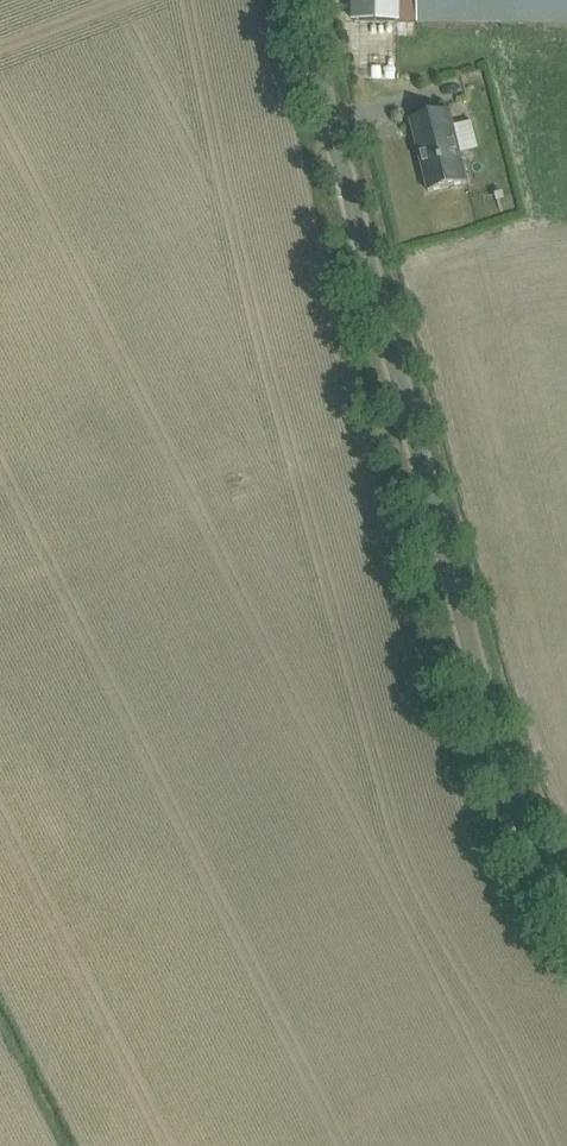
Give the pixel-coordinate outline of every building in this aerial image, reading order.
[(356,20),(418,20),(566,20),(566,0),(356,0),(356,20)] [(450,109),(411,119),(429,191),(468,182),(450,109)]
